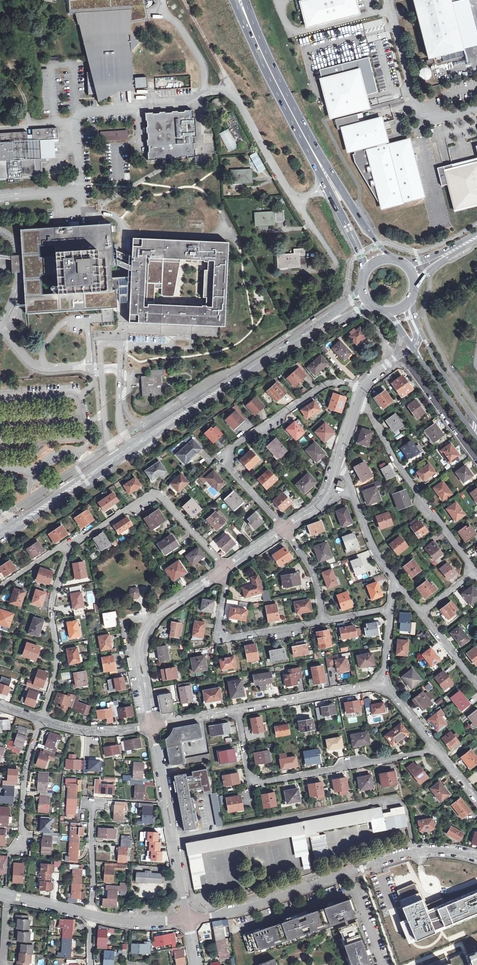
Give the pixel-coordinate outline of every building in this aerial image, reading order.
[(88,96),(96,95),(96,90),(98,89),(98,103),(111,98),(110,89),(112,89),(113,94),(121,93),(121,92),(133,91),(133,78),(131,52),(138,43),(130,36),(129,23),(148,19),(146,9),(148,9),(146,2),(145,2),(144,0),(70,0),(71,14),(76,13),(79,25),(84,24),(85,36),(87,36),(88,47),(90,47),(91,58),(93,58),(94,72),(91,72),(87,72),(88,96)] [(145,2),(146,2),(148,9),(155,4),(153,0),(144,0),(145,2)] [(301,3),(304,14),(308,26),(359,13),(357,9),(355,0),(311,0),(301,3)] [(429,58),(442,55),(443,62),(464,57),(450,4),(449,0),(414,0),(429,58)] [(79,25),(91,72),(94,72),(93,58),(91,58),(90,47),(88,47),(87,36),(85,36),(84,24),(79,25)] [(322,80),(331,116),(368,107),(365,95),(378,92),(373,76),(373,73),(369,57),(341,64),(344,74),(322,80)] [(344,74),(341,64),(319,70),(322,80),(344,74)] [(427,68),(424,68),(421,69),(420,71),(419,72),(418,73),(418,75),(419,78),(420,79),(422,80),(424,81),(426,81),(428,80),(430,78),(431,76),(431,73),(430,70),(428,69),(427,68)] [(147,77),(134,78),(135,89),(147,88),(147,77)] [(220,107),(221,104),(220,101),(217,99),(214,101),(212,104),(213,107),(216,108),(218,108),(220,107)] [(148,134),(148,140),(147,140),(147,146),(149,146),(149,152),(148,152),(148,160),(156,160),(156,159),(162,158),(162,159),(169,159),(169,158),(175,158),(175,159),(181,158),(181,157),(187,157),(187,158),(195,157),(195,150),(193,150),(193,144),(194,144),(194,137),(196,137),(195,118),(193,118),(192,111),(184,111),(184,112),(178,113),(178,111),(172,112),(172,113),(166,113),(166,112),(159,113),(159,114),(153,114),(153,113),(145,113),(146,122),(147,122),(148,128),(146,128),(147,134),(148,134)] [(224,116),(241,150),(249,145),(233,112),(224,116)] [(351,154),(353,162),(379,201),(381,201),(383,208),(424,197),(409,140),(387,146),(386,142),(387,141),(383,123),(381,117),(359,123),(357,114),(335,120),(338,130),(340,129),(346,151),(352,149),(353,153),(351,154)] [(42,176),(42,163),(47,163),(46,154),(42,155),(42,140),(58,139),(57,128),(32,130),(33,141),(27,141),(27,132),(0,133),(0,179),(42,176)] [(229,130),(220,134),(228,151),(236,147),(229,130)] [(127,139),(127,131),(101,133),(101,141),(127,139)] [(256,152),(249,156),(258,172),(265,168),(256,152)] [(454,168),(453,164),(437,168),(442,186),(448,184),(455,210),(476,204),(476,162),(454,168)] [(251,170),(243,170),(243,172),(232,173),(232,182),(243,181),(244,183),(252,183),(251,170)] [(268,214),(268,212),(254,213),(255,226),(268,225),(268,223),(258,224),(257,215),(268,214)] [(274,212),(268,212),(268,214),(257,215),(258,224),(268,223),(268,225),(275,225),(274,212)] [(28,312),(100,307),(113,306),(117,306),(116,290),(113,290),(112,283),(112,278),(111,266),(114,266),(113,244),(111,226),(22,232),(24,255),(19,256),(11,256),(11,257),(12,260),(12,273),(20,272),(25,272),(28,312)] [(130,309),(129,322),(220,327),(225,327),(228,255),(229,255),(229,254),(228,254),(228,243),(205,242),(133,239),(132,258),(132,264),(131,277),(131,281),(112,283),(113,290),(116,290),(117,306),(117,311),(120,311),(119,302),(120,302),(119,297),(122,297),(122,295),(124,295),(124,297),(127,297),(127,301),(127,308),(130,309)] [(132,264),(132,258),(116,250),(116,244),(113,244),(114,266),(117,266),(117,257),(132,264)] [(278,257),(278,266),(291,265),(291,267),(300,267),(300,264),(305,264),(304,249),(294,250),(294,254),(287,254),(287,257),(278,257)] [(114,324),(113,306),(100,307),(102,325),(114,324)] [(350,336),(356,343),(358,345),(364,341),(362,339),(366,335),(360,328),(350,336)] [(332,348),(338,355),(339,354),(344,360),(346,362),(351,353),(340,341),(332,348)] [(307,368),(315,377),(320,372),(321,371),(320,370),(328,363),(321,355),(307,368)] [(299,367),(303,372),(305,370),(298,362),(296,364),(299,367)] [(305,375),(303,372),(299,367),(286,379),(294,387),(298,383),(300,381),(300,380),(305,375)] [(156,385),(160,385),(161,385),(160,376),(162,374),(162,370),(150,371),(150,377),(142,377),(142,385),(143,396),(149,396),(149,392),(152,392),(152,397),(160,397),(160,388),(156,389),(156,385)] [(400,396),(410,388),(405,381),(401,375),(391,383),(400,396)] [(274,379),(277,383),(281,388),(285,385),(277,376),(274,379)] [(267,391),(270,395),(272,394),(277,399),(281,396),(285,392),(281,388),(277,383),(267,391)] [(383,409),(393,402),(385,391),(381,395),(376,399),(383,409)] [(333,393),(329,407),(340,411),(342,407),(344,402),(342,402),(344,397),(333,393)] [(264,406),(256,397),(247,405),(255,414),(259,410),(264,406)] [(417,418),(425,412),(421,406),(416,400),(408,406),(417,418)] [(320,409),(315,402),(312,404),(308,407),(307,405),(301,409),(307,418),(320,409)] [(244,420),(235,410),(225,420),(234,429),(239,424),(244,420)] [(389,425),(392,429),(396,427),(398,430),(403,426),(395,414),(386,421),(389,425)] [(295,422),(294,422),(291,425),(287,429),(296,439),(304,432),(300,428),(303,425),(298,419),(295,422)] [(316,431),(323,438),(324,437),(326,440),(332,434),(334,433),(325,423),(316,431)] [(434,442),(443,436),(439,429),(435,424),(426,431),(434,442)] [(204,432),(212,440),(213,439),(215,441),(219,438),(223,434),(216,426),(213,428),(211,427),(204,432)] [(358,442),(368,445),(372,432),(362,429),(360,435),(358,442)] [(286,450),(276,438),(272,442),(268,446),(278,458),(286,450)] [(177,454),(184,462),(190,457),(191,458),(198,452),(201,449),(193,440),(177,454)] [(306,450),(315,460),(319,456),(321,458),(323,456),(325,454),(315,442),(306,450)] [(405,453),(408,457),(410,455),(411,457),(415,454),(414,451),(416,450),(411,444),(408,446),(407,444),(402,448),(405,453)] [(440,451),(448,461),(450,463),(454,460),(458,458),(455,454),(457,452),(451,444),(440,451)] [(259,460),(251,450),(241,459),(245,464),(250,468),(259,460)] [(159,462),(155,464),(146,471),(152,480),(155,478),(166,471),(159,462)] [(362,481),(372,476),(364,462),(355,467),(359,475),(362,481)] [(423,474),(420,476),(423,481),(435,473),(429,464),(420,470),(423,474)] [(387,479),(394,475),(391,470),(389,465),(382,470),(387,479)] [(465,466),(456,472),(463,482),(472,476),(468,470),(469,470),(465,466)] [(210,467),(205,472),(208,476),(206,478),(207,479),(217,490),(225,483),(218,476),(210,467)] [(259,479),(262,482),(263,482),(264,483),(268,487),(277,479),(269,470),(259,479)] [(208,476),(205,472),(199,478),(203,482),(207,479),(206,478),(208,476)] [(296,482),(297,484),(296,484),(304,493),(312,486),(316,482),(309,473),(301,480),(300,479),(296,482)] [(189,482),(181,474),(171,483),(176,489),(178,491),(189,482)] [(124,485),(129,493),(135,489),(138,487),(141,485),(136,477),(124,485)] [(443,500),(451,494),(443,482),(434,488),(437,492),(443,500)] [(368,502),(375,500),(376,502),(381,500),(376,487),(363,491),(364,495),(365,497),(364,498),(366,502),(368,501),(368,502)] [(399,509),(410,505),(407,496),(405,490),(394,495),(399,509)] [(224,499),(232,507),(233,505),(236,509),(244,502),(239,496),(234,491),(224,499)] [(99,502),(104,509),(107,507),(110,505),(111,506),(119,500),(113,493),(99,502)] [(284,493),(283,493),(274,501),(278,505),(282,510),(292,502),(288,498),(284,493)] [(201,508),(192,498),(183,506),(189,513),(192,516),(201,508)] [(456,521),(465,514),(456,502),(447,509),(451,514),(456,521)] [(343,526),(352,523),(349,513),(346,507),(337,511),(343,526)] [(94,520),(87,510),(75,518),(82,527),(85,525),(94,520)] [(152,529),(166,520),(162,515),(159,510),(145,519),(152,529)] [(257,526),(261,522),(260,521),(262,519),(255,511),(247,519),(249,521),(248,523),(253,529),(257,526)] [(225,522),(216,512),(207,519),(215,527),(217,529),(225,522)] [(381,529),(392,524),(388,512),(376,516),(378,522),(381,529)] [(120,533),(132,524),(127,517),(115,525),(120,533)] [(311,535),(324,530),(321,521),(308,526),(310,531),(311,535)] [(411,527),(419,537),(423,534),(427,531),(423,526),(420,521),(419,522),(414,526),(411,527)] [(68,534),(63,526),(50,534),(55,542),(65,536),(68,534)] [(462,536),(464,540),(466,538),(468,541),(471,539),(469,536),(475,533),(470,526),(467,527),(466,526),(458,531),(462,536)] [(437,541),(445,536),(441,531),(433,536),(437,541)] [(103,533),(94,538),(101,549),(105,547),(107,549),(112,546),(103,533)] [(348,550),(359,547),(356,540),(354,533),(343,537),(348,550)] [(218,542),(221,546),(222,545),(227,550),(235,543),(227,534),(218,542)] [(165,554),(178,545),(175,540),(171,535),(158,544),(165,554)] [(397,554),(407,546),(400,537),(390,544),(393,548),(397,554)] [(27,549),(33,557),(38,554),(39,555),(42,553),(45,551),(38,541),(27,549)] [(434,559),(442,553),(437,548),(433,542),(425,548),(434,559)] [(317,552),(318,556),(320,556),(321,560),(326,559),(325,555),(330,553),(326,543),(315,547),(317,552)] [(198,560),(204,556),(198,547),(186,556),(192,564),(198,560)] [(280,565),(291,558),(284,547),(273,555),(280,565)] [(356,574),(365,571),(362,564),(360,559),(352,562),(356,574)] [(10,560),(0,567),(0,578),(1,579),(5,576),(4,575),(10,571),(11,572),(14,571),(16,569),(10,560)] [(412,576),(420,570),(413,560),(404,566),(408,572),(412,576)] [(167,569),(173,579),(185,571),(179,561),(167,569)] [(76,579),(86,577),(84,562),(73,564),(76,579)] [(449,580),(457,573),(451,567),(447,562),(439,569),(449,580)] [(37,579),(49,584),(53,572),(41,568),(37,579)] [(328,587),(337,584),(332,569),(323,572),(325,580),(328,587)] [(187,574),(185,571),(173,579),(175,581),(181,577),(187,574)] [(285,586),(299,584),(298,578),(297,573),(283,576),(285,586)] [(253,584),(243,587),(246,597),(263,592),(258,575),(251,577),(253,584)] [(427,581),(418,588),(421,592),(426,597),(436,589),(433,585),(431,586),(427,581)] [(372,599),(382,595),(379,589),(377,582),(367,586),(372,599)] [(463,593),(467,599),(468,599),(471,603),(476,598),(476,592),(476,590),(472,586),(463,593)] [(137,587),(131,589),(129,594),(133,599),(139,598),(141,592),(137,587)] [(10,602),(21,606),(26,592),(15,588),(10,602)] [(32,603),(41,606),(46,593),(36,590),(32,603)] [(83,597),(82,592),(71,594),(74,608),(84,606),(82,599),(84,599),(83,597)] [(343,609),(351,606),(347,593),(338,596),(343,609)] [(203,599),(201,610),(212,612),(213,612),(214,601),(203,599)] [(295,602),(296,607),(297,612),(297,613),(311,610),(309,599),(295,602)] [(443,611),(445,614),(448,618),(446,620),(448,624),(458,616),(455,611),(457,609),(451,601),(441,609),(443,611)] [(276,604),(276,605),(275,602),(272,603),(272,605),(266,606),(269,620),(273,619),(273,620),(279,619),(276,604)] [(84,607),(74,609),(75,616),(85,614),(85,611),(84,607)] [(229,617),(246,620),(247,610),(231,607),(229,617)] [(2,626),(3,625),(9,627),(13,614),(2,610),(1,616),(0,615),(0,626),(2,626)] [(106,627),(115,625),(112,612),(104,614),(106,627)] [(411,622),(410,622),(410,614),(400,613),(400,622),(402,622),(401,630),(411,631),(411,622)] [(41,629),(42,629),(45,621),(34,617),(29,632),(34,633),(33,634),(39,636),(41,629)] [(67,622),(69,630),(70,629),(72,638),(77,637),(80,637),(78,628),(77,621),(67,622)] [(169,636),(179,637),(182,623),(172,621),(169,636)] [(192,640),(202,640),(205,622),(195,621),(192,640)] [(366,635),(376,634),(376,632),(379,631),(378,627),(375,627),(374,622),(366,623),(367,627),(364,627),(366,635)] [(343,639),(356,636),(354,625),(341,628),(343,639)] [(461,645),(469,639),(459,627),(451,633),(455,639),(461,645)] [(320,648),(331,645),(329,630),(317,633),(320,648)] [(109,635),(108,635),(101,636),(99,636),(101,647),(104,647),(105,649),(112,648),(109,635)] [(408,640),(403,640),(398,639),(397,650),(400,650),(400,655),(407,655),(408,640)] [(24,655),(36,659),(40,647),(28,642),(24,655)] [(297,646),(293,647),(295,657),(308,654),(305,642),(297,643),(297,646)] [(248,661),(258,659),(256,644),(246,646),(248,661)] [(167,645),(157,647),(158,651),(159,651),(161,661),(169,659),(167,645)] [(77,647),(67,649),(70,664),(79,662),(77,654),(79,654),(77,647)] [(467,653),(470,658),(476,665),(476,664),(476,650),(475,647),(467,653)] [(272,660),(285,658),(283,648),(270,651),(272,660)] [(432,666),(436,663),(434,659),(438,656),(435,653),(431,648),(423,654),(432,666)] [(368,665),(374,664),(372,653),(357,656),(359,667),(368,665)] [(105,671),(110,670),(110,674),(118,672),(117,669),(116,669),(113,655),(102,658),(105,671)] [(336,655),(326,657),(328,667),(333,666),(332,663),(336,663),(337,666),(335,668),(337,669),(338,669),(339,672),(341,671),(344,671),(344,668),(347,668),(347,664),(346,662),(348,662),(347,658),(337,660),(336,655)] [(203,656),(191,658),(194,672),(206,669),(205,663),(204,663),(203,656)] [(221,669),(235,666),(234,657),(220,659),(221,669)] [(315,684),(320,683),(322,682),(325,682),(322,666),(312,668),(314,678),(315,684)] [(163,680),(178,677),(176,667),(161,670),(163,680)] [(300,667),(289,669),(290,674),(284,675),(286,685),(292,684),(297,683),(296,678),(302,677),(300,667)] [(29,679),(27,685),(40,689),(41,686),(43,687),(48,672),(39,669),(35,681),(29,679)] [(411,687),(421,680),(412,669),(403,677),(407,682),(411,687)] [(85,672),(82,672),(82,670),(75,671),(76,673),(74,674),(77,687),(87,685),(85,672)] [(445,689),(448,686),(453,683),(447,676),(443,671),(435,677),(445,689)] [(262,683),(272,682),(271,673),(254,675),(255,684),(262,683)] [(109,691),(125,688),(122,677),(107,680),(109,691)] [(399,678),(410,691),(412,690),(401,677),(399,678)] [(241,679),(229,682),(231,697),(237,696),(237,695),(240,694),(244,694),(241,679)] [(182,703),(183,703),(188,702),(190,701),(193,701),(190,686),(189,682),(180,683),(181,687),(179,687),(182,703)] [(2,693),(7,695),(10,687),(0,683),(0,693),(2,693)] [(39,693),(40,689),(27,685),(26,688),(30,690),(25,703),(34,706),(37,697),(39,693)] [(213,701),(221,699),(220,688),(204,691),(206,702),(213,701)] [(462,710),(470,704),(464,696),(459,691),(451,697),(462,710)] [(62,703),(72,707),(75,698),(76,696),(69,693),(68,696),(58,692),(55,701),(62,703)] [(173,712),(175,711),(172,692),(159,695),(162,714),(173,712)] [(423,709),(431,703),(429,701),(432,698),(427,692),(424,694),(422,692),(414,698),(418,702),(419,704),(423,709)] [(78,699),(75,698),(72,707),(71,709),(80,712),(88,715),(91,706),(78,701),(78,699)] [(354,711),(360,710),(359,700),(351,701),(345,702),(347,713),(351,712),(354,711)] [(114,702),(114,704),(116,715),(116,716),(119,716),(119,717),(127,716),(134,715),(133,706),(119,708),(118,701),(114,702)] [(371,706),(373,713),(373,715),(385,713),(385,711),(383,702),(377,703),(371,704),(371,706)] [(112,715),(116,715),(114,704),(113,704),(113,703),(108,703),(109,708),(97,710),(99,719),(105,718),(113,717),(112,715)] [(322,716),(336,713),(334,705),(332,705),(332,703),(327,704),(325,705),(325,706),(321,707),(321,708),(316,709),(317,718),(323,717),(322,716)] [(444,714),(441,710),(440,710),(429,719),(433,725),(438,731),(446,724),(441,717),(444,714)] [(476,725),(476,710),(469,716),(476,725)] [(253,732),(264,730),(261,717),(251,718),(252,725),(253,732)] [(11,729),(10,720),(0,720),(0,729),(11,729)] [(314,729),(313,720),(303,722),(303,720),(301,721),(298,721),(300,731),(314,729)] [(229,723),(210,726),(211,736),(230,733),(229,728),(230,728),(229,725),(229,723)] [(385,735),(391,743),(395,740),(396,741),(398,740),(408,732),(400,723),(385,735)] [(175,729),(176,734),(171,735),(172,739),(168,740),(172,762),(172,765),(184,763),(185,766),(211,761),(210,754),(184,758),(180,741),(202,736),(200,724),(175,729)] [(277,735),(289,733),(288,724),(280,726),(275,727),(277,735)] [(10,740),(8,745),(20,749),(22,750),(28,733),(26,733),(19,730),(15,742),(10,740)] [(45,745),(44,748),(56,753),(58,748),(54,747),(57,738),(60,739),(62,736),(51,732),(46,745),(45,745)] [(353,746),(364,744),(364,742),(369,741),(368,732),(351,735),(353,746)] [(451,748),(458,742),(451,733),(443,738),(447,742),(451,748)] [(121,741),(122,745),(123,751),(126,751),(126,750),(141,747),(140,737),(124,740),(124,741),(121,741)] [(336,748),(343,747),(341,737),(326,739),(328,749),(336,748)] [(19,753),(20,749),(8,745),(7,745),(7,748),(8,748),(8,749),(19,753)] [(123,753),(123,751),(122,745),(118,745),(105,747),(106,756),(123,753)] [(53,760),(56,753),(44,748),(43,752),(42,751),(41,751),(39,757),(37,764),(45,767),(48,758),(53,760)] [(235,752),(233,753),(233,748),(218,751),(221,763),(235,761),(234,756),(236,756),(235,754),(235,752)] [(304,752),(306,762),(310,761),(310,763),(313,763),(320,762),(318,749),(304,752)] [(476,763),(476,757),(471,750),(462,757),(466,762),(470,768),(476,763)] [(260,763),(270,761),(268,751),(254,753),(256,763),(260,763)] [(297,766),(296,756),(287,757),(286,753),(279,754),(280,759),(282,769),(287,768),(297,766)] [(80,772),(84,772),(84,761),(81,760),(67,759),(66,768),(81,769),(80,772)] [(84,761),(84,772),(87,773),(88,768),(94,769),(101,769),(102,761),(87,760),(87,761),(84,761)] [(123,780),(133,781),(141,781),(142,778),(143,778),(144,763),(134,762),(133,778),(123,778),(123,780)] [(411,765),(408,767),(420,783),(428,777),(418,764),(416,765),(414,763),(411,765)] [(3,781),(3,784),(14,785),(16,785),(16,782),(17,782),(18,768),(9,767),(9,777),(6,777),(5,781),(3,781)] [(187,773),(174,775),(175,780),(174,781),(176,791),(177,791),(185,831),(197,828),(196,824),(198,823),(197,822),(197,821),(198,821),(196,812),(194,813),(193,808),(195,808),(194,804),(194,803),(194,802),(194,801),(193,797),(191,798),(190,789),(195,788),(197,788),(203,787),(203,789),(204,792),(205,792),(212,791),(207,768),(192,771),(193,775),(187,776),(187,773)] [(382,786),(397,783),(394,771),(387,773),(380,774),(382,786)] [(41,792),(41,793),(50,793),(50,790),(48,789),(49,775),(48,775),(48,773),(40,772),(39,774),(38,789),(39,789),(41,789),(41,792)] [(237,773),(223,776),(224,786),(238,783),(238,779),(239,779),(238,775),(237,773)] [(360,790),(373,787),(371,775),(364,777),(358,778),(360,790)] [(340,790),(347,789),(348,789),(346,777),(339,778),(333,780),(335,791),(340,790)] [(69,787),(68,798),(77,798),(77,794),(77,791),(77,789),(80,789),(80,784),(77,783),(77,779),(66,778),(65,783),(67,783),(67,787),(69,787)] [(95,779),(94,789),(94,790),(100,790),(99,793),(102,793),(114,794),(115,785),(100,784),(100,779),(95,779)] [(143,781),(141,781),(133,781),(133,785),(135,785),(134,799),(143,799),(144,785),(143,785),(143,781)] [(318,795),(324,794),(321,782),(314,784),(308,785),(311,796),(318,795)] [(444,785),(443,787),(441,784),(439,782),(431,788),(441,800),(449,794),(445,789),(446,788),(444,785)] [(14,785),(3,784),(2,788),(5,788),(5,796),(0,796),(0,801),(5,802),(13,803),(14,789),(14,785)] [(301,801),(299,790),(293,791),(293,789),(290,790),(285,791),(287,803),(301,801)] [(217,792),(212,793),(218,826),(223,825),(217,792)] [(52,793),(50,793),(41,793),(41,796),(40,796),(40,797),(36,797),(37,803),(40,803),(39,812),(49,812),(50,800),(52,800),(52,793)] [(264,807),(276,805),(274,793),(268,794),(262,795),(264,807)] [(230,811),(243,809),(241,795),(238,796),(227,798),(230,811)] [(452,804),(460,814),(463,812),(466,814),(471,811),(465,804),(460,797),(452,804)] [(76,805),(77,798),(68,798),(67,817),(75,817),(76,813),(76,808),(76,805)] [(124,806),(126,806),(126,802),(117,801),(117,805),(115,805),(114,812),(114,819),(123,820),(124,806)] [(139,824),(151,824),(152,818),(153,803),(140,803),(139,807),(143,807),(142,820),(139,820),(139,824)] [(8,826),(9,822),(9,816),(9,808),(0,807),(0,825),(8,826)] [(381,807),(186,843),(188,854),(202,852),(217,849),(291,836),(316,831),(371,821),(373,832),(407,825),(403,807),(391,809),(386,810),(386,813),(382,814),(381,807)] [(43,832),(43,836),(59,836),(61,837),(61,833),(54,833),(53,833),(53,830),(50,829),(51,817),(41,816),(40,827),(41,827),(41,831),(40,831),(40,832),(43,832)] [(432,818),(418,821),(420,830),(426,829),(426,830),(428,829),(434,828),(432,818)] [(70,842),(79,842),(79,841),(86,842),(87,835),(87,828),(80,828),(79,827),(80,823),(71,823),(70,842)] [(8,826),(0,825),(0,845),(5,845),(6,830),(8,830),(8,826)] [(452,837),(459,841),(464,833),(451,826),(447,834),(452,837)] [(98,837),(115,838),(116,829),(99,828),(98,833),(98,837)] [(146,841),(158,841),(159,832),(145,831),(144,837),(146,837),(146,841)] [(318,833),(316,831),(291,836),(295,857),(301,856),(304,869),(311,867),(306,838),(311,837),(320,836),(319,833),(318,833)] [(320,836),(311,837),(315,858),(330,855),(326,834),(320,836)] [(58,841),(59,836),(43,836),(43,840),(42,846),(42,853),(51,854),(52,840),(58,841)] [(129,847),(131,847),(131,840),(122,839),(121,846),(120,846),(120,853),(119,861),(128,862),(129,847)] [(161,842),(158,841),(146,841),(146,845),(150,846),(150,850),(160,851),(161,842)] [(79,842),(70,842),(69,856),(66,856),(66,860),(78,861),(78,852),(79,842)] [(162,851),(160,851),(150,850),(148,850),(148,856),(150,856),(152,857),(151,860),(162,861),(162,851)] [(202,852),(188,854),(194,884),(195,889),(202,888),(200,875),(205,874),(202,852)] [(17,882),(23,882),(24,864),(15,863),(13,881),(17,882)] [(114,867),(121,868),(121,864),(109,863),(109,867),(105,866),(105,873),(105,877),(105,881),(113,882),(114,867)] [(41,871),(40,876),(51,877),(51,872),(53,872),(54,871),(54,866),(53,864),(42,864),(42,871),(41,871)] [(74,869),(73,883),(81,884),(82,877),(82,875),(82,869),(83,865),(70,864),(70,868),(74,869)] [(152,871),(146,870),(145,873),(137,872),(136,881),(162,883),(163,874),(152,873),(152,871)] [(51,877),(40,876),(40,881),(41,881),(41,889),(45,889),(52,890),(53,888),(53,883),(52,882),(51,882),(51,877)] [(446,904),(445,902),(443,897),(425,905),(416,882),(398,889),(407,911),(410,917),(410,919),(418,937),(476,912),(476,891),(446,904)] [(81,891),(81,884),(73,883),(72,895),(68,894),(68,897),(69,897),(68,900),(73,902),(77,903),(78,898),(85,899),(85,893),(81,893),(81,891)] [(108,901),(103,901),(103,907),(109,907),(116,907),(118,890),(127,891),(128,885),(120,885),(120,886),(107,885),(106,890),(108,890),(108,898),(107,899),(108,900),(108,901)] [(445,902),(446,904),(476,891),(476,889),(445,902)] [(259,930),(259,928),(255,930),(253,931),(244,934),(250,952),(262,948),(264,955),(329,933),(327,928),(338,925),(337,921),(355,915),(350,901),(342,903),(342,901),(328,906),(328,907),(313,912),(313,911),(292,919),(291,917),(287,917),(288,920),(285,921),(285,922),(270,927),(270,926),(261,929),(259,930)] [(418,937),(419,939),(476,914),(476,912),(418,937)] [(18,924),(18,927),(29,928),(30,928),(30,919),(29,919),(29,915),(17,915),(17,918),(19,918),(18,924)] [(64,928),(63,938),(72,938),(73,924),(69,924),(69,919),(59,918),(60,923),(59,927),(64,928)] [(217,939),(226,938),(224,926),(230,925),(229,918),(214,921),(217,939)] [(418,937),(410,919),(404,922),(407,930),(411,940),(418,937)] [(367,942),(365,943),(363,940),(358,926),(359,925),(358,921),(333,930),(346,964),(372,964),(366,947),(367,946),(367,942)] [(110,927),(99,925),(98,947),(107,948),(108,934),(108,930),(110,930),(110,927)] [(17,927),(17,932),(19,932),(19,937),(18,940),(21,941),(30,941),(31,933),(29,932),(29,928),(18,927),(17,927)] [(165,934),(156,936),(157,945),(176,942),(175,934),(171,934),(171,933),(165,934)] [(72,938),(63,938),(62,952),(59,952),(58,956),(65,956),(71,957),(72,946),(72,938)] [(226,938),(217,939),(220,954),(221,958),(231,956),(230,952),(229,951),(226,938)] [(32,941),(30,941),(21,941),(20,944),(22,945),(22,950),(22,953),(32,954),(34,954),(34,945),(32,945),(32,941)] [(150,952),(150,949),(151,942),(147,941),(147,944),(144,944),(138,943),(133,943),(132,951),(139,951),(139,952),(150,952)] [(185,954),(184,954),(183,950),(182,950),(181,946),(172,948),(173,952),(175,952),(177,964),(186,964),(185,954)] [(114,951),(106,950),(105,958),(105,964),(114,964),(114,951)] [(466,956),(465,952),(451,958),(453,962),(445,964),(476,964),(476,951),(466,956)] [(32,954),(22,953),(20,953),(20,957),(20,962),(18,962),(18,964),(30,964),(30,963),(31,963),(32,954)]
